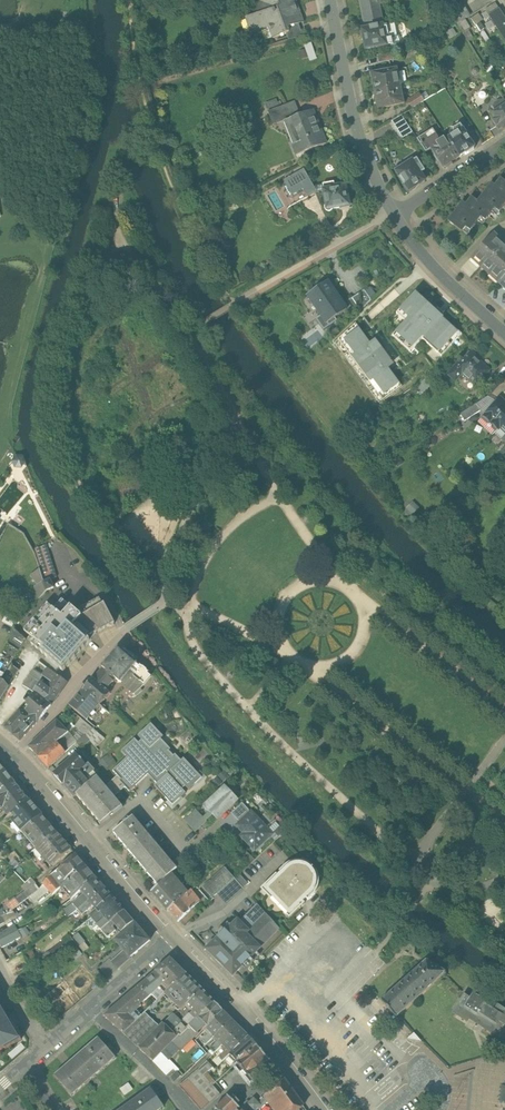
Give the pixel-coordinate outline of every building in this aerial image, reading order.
[(299,9),(296,0),(261,0),(262,3),(252,6),(255,15),(262,13),(262,15),(250,19),(249,21),(250,26),(299,9)] [(366,28),(373,27),(372,23),(382,21),(379,4),(380,4),(380,0),(361,0),(366,28)] [(499,8),(489,15),(504,40),(504,17),(499,8)] [(299,9),(250,26),(252,30),(254,32),(269,27),(273,39),(287,34),(289,33),(288,28),(299,25),(296,15),(300,13),(299,9)] [(366,28),(362,29),(363,31),(360,31),(362,38),(364,38),(366,49),(387,45),(386,39),(389,38),(387,25),(383,26),(382,21),(372,23),(373,27),(366,28)] [(299,25),(288,28),(289,33),(287,34),(290,40),(304,36),(299,25)] [(311,60),(318,58),(312,42),(305,44),(311,60)] [(393,52),(377,55),(379,62),(394,59),(393,52)] [(397,68),(377,72),(377,73),(371,74),(374,91),(401,85),(397,68)] [(401,85),(374,91),(378,109),(405,104),(401,85)] [(445,87),(438,92),(440,96),(448,92),(445,87)] [(408,99),(414,107),(425,99),(420,91),(408,99)] [(267,111),(282,106),(279,98),(264,103),(267,111)] [(296,101),(269,112),(274,125),(284,121),(284,122),(301,115),(296,101)] [(492,113),(496,118),(493,121),(497,126),(500,124),(504,130),(504,105),(492,113)] [(301,115),(284,122),(298,155),(326,144),(313,110),(301,115)] [(402,115),(391,121),(398,131),(409,125),(402,115)] [(409,125),(398,131),(402,138),(413,131),(409,125)] [(465,130),(462,133),(460,130),(448,138),(460,156),(468,151),(469,153),(475,149),(474,147),(475,146),(471,139),(472,139),(467,131),(466,132),(465,130)] [(435,131),(419,141),(426,152),(435,146),(436,148),(432,150),(433,152),(433,153),(438,161),(439,160),(444,167),(445,166),(446,168),(453,164),(452,162),(460,157),(460,156),(448,138),(442,142),(435,131)] [(412,161),(397,171),(406,185),(404,186),(409,192),(415,188),(414,187),(425,181),(422,175),(426,173),(417,158),(413,161),(412,161)] [(305,191),(293,198),(290,197),(285,187),(285,184),(285,183),(305,172),(302,166),(285,176),(288,181),(283,184),(282,183),(276,187),(279,193),(282,191),(291,207),(308,197),(305,191)] [(334,183),(314,187),(305,172),(285,183),(285,184),(285,187),(290,197),(293,198),(305,191),(308,197),(316,192),(324,191),(327,205),(326,206),(325,208),(325,209),(326,210),(327,211),(328,211),(329,212),(331,211),(332,210),(332,209),(340,208),(341,208),(342,208),(341,206),(341,205),(348,204),(350,204),(349,202),(349,203),(346,186),(343,187),(342,184),(335,185),(334,183)] [(501,178),(495,185),(492,182),(478,201),(492,212),(495,208),(499,212),(504,204),(504,181),(501,178)] [(492,212),(478,201),(472,196),(466,204),(463,201),(448,221),(462,232),(466,227),(471,230),(481,216),(486,220),(492,212)] [(492,235),(473,257),(474,257),(482,264),(481,265),(492,274),(500,281),(499,281),(500,281),(504,276),(504,247),(492,235)] [(341,301),(328,283),(308,296),(316,308),(319,306),(324,314),(321,315),(327,324),(335,318),(347,310),(341,301)] [(365,289),(352,298),(361,310),(372,300),(365,289)] [(418,294),(402,310),(425,331),(441,315),(418,294)] [(327,324),(321,315),(316,319),(324,330),(338,321),(335,318),(327,324)] [(349,322),(331,337),(334,341),(353,327),(349,322)] [(385,369),(353,327),(334,341),(352,365),(365,356),(379,374),(385,369)] [(379,374),(378,375),(392,395),(429,367),(415,347),(379,374)] [(439,351),(427,359),(436,370),(447,362),(439,351)] [(471,351),(460,363),(458,362),(447,374),(455,381),(461,374),(475,386),(489,370),(476,359),(477,357),(471,351)] [(379,374),(365,356),(352,365),(380,404),(392,395),(378,375),(379,374)] [(495,379),(486,389),(491,394),(500,384),(495,379)] [(484,416),(498,429),(504,421),(504,403),(500,398),(484,416)] [(476,404),(460,414),(465,422),(481,411),(476,404)] [(22,457),(16,456),(13,461),(16,466),(21,466),(24,462),(22,457)] [(414,502),(405,509),(410,515),(419,508),(414,502)] [(49,575),(51,579),(57,577),(48,546),(33,551),(34,554),(42,577),(49,575)] [(51,579),(44,582),(47,589),(54,587),(51,579)] [(62,599),(55,608),(46,600),(18,632),(29,642),(62,670),(64,671),(65,670),(72,662),(74,660),(74,659),(81,651),(83,650),(82,649),(89,641),(90,641),(91,639),(96,633),(96,632),(109,625),(112,625),(113,625),(114,622),(103,603),(102,603),(100,598),(82,608),(86,615),(80,617),(78,612),(71,607),(62,599)] [(137,663),(118,647),(102,666),(116,678),(121,682),(122,681),(126,684),(130,679),(135,682),(130,688),(135,693),(141,688),(151,676),(137,663)] [(62,670),(44,654),(39,661),(46,666),(49,668),(55,673),(59,676),(62,670)] [(46,666),(39,661),(34,669),(39,673),(43,667),(45,668),(46,666)] [(19,670),(11,663),(10,665),(10,666),(9,667),(7,666),(5,669),(8,672),(15,677),(19,670)] [(116,678),(103,667),(94,679),(106,689),(116,678)] [(59,676),(55,673),(50,680),(53,682),(50,687),(60,693),(67,682),(59,676)] [(94,679),(93,678),(83,689),(100,704),(100,705),(111,693),(106,689),(94,679)] [(0,701),(9,686),(4,681),(0,679),(0,701)] [(50,687),(49,686),(45,692),(43,697),(52,704),(52,705),(60,693),(50,687)] [(83,689),(70,705),(87,719),(100,704),(83,689)] [(43,697),(36,693),(27,703),(30,706),(27,710),(31,714),(30,715),(30,716),(37,722),(52,705),(52,704),(43,697)] [(20,710),(4,727),(13,735),(29,718),(20,710)] [(29,718),(13,735),(20,740),(37,722),(30,716),(29,718)] [(57,720),(46,730),(45,728),(44,730),(45,731),(42,734),(41,732),(39,734),(40,736),(38,737),(38,736),(37,737),(37,738),(35,740),(34,741),(29,746),(38,757),(39,756),(69,732),(57,720)] [(88,721),(71,735),(77,742),(78,743),(86,735),(95,726),(88,721)] [(135,739),(122,751),(128,757),(113,771),(118,775),(106,786),(114,796),(125,787),(130,792),(136,786),(148,774),(157,783),(155,786),(166,797),(173,805),(180,798),(186,793),(182,789),(185,786),(189,790),(195,785),(202,778),(195,770),(184,758),(182,761),(176,754),(174,756),(169,750),(171,749),(161,739),(164,736),(159,731),(151,723),(143,731),(138,736),(142,740),(139,743),(135,739)] [(96,729),(88,737),(97,746),(105,738),(96,729)] [(69,732),(39,756),(49,768),(77,742),(71,735),(69,732)] [(98,750),(86,735),(78,743),(91,758),(95,754),(98,750)] [(76,755),(54,774),(64,785),(86,766),(76,755)] [(110,755),(100,759),(103,766),(112,762),(110,755)] [(86,766),(64,785),(74,797),(77,794),(91,782),(84,774),(85,773),(86,774),(90,770),(86,766)] [(0,775),(0,792),(14,781),(5,770),(0,775)] [(106,786),(97,776),(91,782),(77,794),(101,823),(123,806),(114,796),(106,786)] [(0,792),(0,810),(3,808),(8,816),(12,813),(29,800),(23,792),(15,781),(14,781),(0,792)] [(226,786),(212,799),(211,798),(203,806),(208,812),(209,811),(217,819),(238,799),(226,786)] [(29,800),(12,813),(15,818),(12,820),(21,831),(42,815),(30,800),(29,800)] [(249,810),(242,802),(231,813),(240,823),(250,814),(249,813),(249,810)] [(196,809),(184,820),(188,824),(199,813),(196,809)] [(199,813),(188,824),(195,831),(206,821),(199,813)] [(267,829),(256,817),(255,819),(250,814),(240,823),(238,825),(244,832),(245,832),(248,835),(244,838),(255,849),(270,835),(265,830),(267,829)] [(42,815),(21,831),(36,848),(57,833),(42,815)] [(177,868),(134,816),(114,832),(158,885),(177,868)] [(57,833),(36,848),(51,866),(53,864),(53,865),(72,849),(57,833)] [(257,859),(242,845),(238,848),(251,863),(257,859)] [(76,854),(59,869),(63,873),(61,875),(63,878),(58,883),(62,887),(69,880),(70,881),(86,866),(76,854)] [(295,860),(293,861),(290,862),(288,863),(285,865),(280,870),(281,872),(278,875),(277,873),(264,886),(269,891),(266,894),(285,912),(287,910),(293,915),(305,903),(304,901),(307,898),(308,900),(314,894),(316,891),(318,888),(319,886),(319,883),(319,880),(319,878),(319,876),(318,874),(318,872),(316,869),(314,867),(313,865),(311,864),(309,862),(306,861),(303,860),(299,860),(295,860)] [(86,866),(70,881),(69,880),(62,887),(72,899),(80,891),(96,877),(86,866)] [(225,867),(204,886),(213,896),(234,878),(225,867)] [(171,874),(152,892),(169,911),(188,893),(181,885),(184,882),(180,877),(177,880),(171,874)] [(249,884),(240,874),(235,878),(244,888),(249,884)] [(58,883),(51,876),(49,878),(44,884),(51,892),(53,895),(62,887),(58,883)] [(96,877),(80,891),(84,895),(89,900),(104,887),(96,877)] [(36,885),(17,899),(20,904),(31,895),(38,890),(39,889),(36,885)] [(104,887),(89,900),(94,905),(93,906),(97,909),(112,896),(104,887)] [(188,893),(169,911),(179,922),(191,910),(199,902),(200,901),(192,889),(188,893)] [(38,890),(31,895),(35,901),(42,896),(38,890)] [(51,892),(45,899),(47,901),(53,895),(51,892)] [(84,895),(73,905),(78,910),(89,900),(84,895)] [(112,896),(97,909),(100,913),(105,919),(103,921),(107,926),(112,921),(125,910),(112,896)] [(89,900),(78,910),(83,915),(93,906),(94,905),(89,900)] [(258,904),(240,922),(238,920),(233,925),(233,924),(206,949),(233,975),(261,948),(261,947),(280,928),(258,904)] [(73,905),(65,911),(69,917),(78,910),(73,905)] [(97,909),(90,915),(92,917),(94,920),(98,916),(100,913),(97,909)] [(125,910),(112,921),(115,925),(122,932),(134,921),(125,910)] [(0,916),(0,933),(15,925),(8,913),(6,914),(3,915),(0,916)] [(92,917),(86,922),(89,926),(95,922),(94,920),(92,917)] [(112,921),(107,926),(109,928),(104,933),(108,938),(116,931),(113,927),(115,925),(112,921)] [(135,923),(115,940),(125,952),(130,958),(150,940),(135,923)] [(0,933),(0,940),(18,930),(15,925),(0,933)] [(0,940),(0,944),(2,948),(21,937),(18,930),(0,940)] [(76,930),(70,935),(80,948),(86,943),(76,930)] [(12,949),(4,954),(7,960),(16,955),(12,949)] [(125,952),(113,962),(118,968),(130,958),(125,952)] [(156,971),(132,992),(140,1000),(143,1003),(154,993),(160,987),(165,992),(166,993),(168,991),(186,973),(171,958),(156,971)] [(427,960),(381,1001),(396,1017),(445,972),(427,960)] [(186,973),(168,991),(166,993),(165,994),(182,1010),(187,1005),(203,989),(186,973)] [(165,992),(160,987),(154,993),(159,998),(165,992)] [(203,989),(187,1005),(193,1012),(191,1015),(196,1020),(200,1017),(215,1002),(203,989)] [(140,1000),(132,992),(118,1004),(130,1016),(142,1005),(138,1001),(140,1000)] [(485,1002),(486,1000),(474,992),(470,996),(465,993),(459,1002),(463,1005),(457,1015),(467,1021),(470,1018),(503,1040),(504,1037),(504,1008),(498,1003),(495,1009),(485,1002)] [(215,1002),(200,1017),(206,1023),(209,1026),(224,1011),(224,1010),(215,1002)] [(130,1016),(118,1004),(105,1015),(123,1033),(124,1032),(136,1021),(135,1021),(130,1016)] [(209,1026),(207,1029),(212,1034),(214,1036),(232,1019),(224,1011),(209,1026)] [(5,1012),(0,1015),(0,1052),(22,1039),(5,1012)] [(144,1013),(135,1021),(136,1021),(124,1032),(134,1042),(154,1023),(144,1013)] [(158,1028),(139,1047),(153,1060),(173,1041),(179,1034),(180,1033),(177,1029),(183,1023),(173,1014),(164,1023),(163,1023),(158,1028)] [(183,1023),(177,1029),(180,1033),(179,1034),(181,1035),(196,1020),(191,1015),(183,1023)] [(196,1020),(181,1035),(179,1034),(173,1041),(181,1049),(182,1048),(188,1042),(188,1043),(198,1033),(197,1032),(206,1023),(200,1017),(196,1020)] [(232,1019),(214,1036),(219,1041),(223,1045),(240,1027),(232,1019)] [(154,1023),(134,1042),(139,1047),(158,1028),(154,1023)] [(240,1027),(223,1045),(229,1051),(231,1053),(249,1036),(240,1027)] [(198,1033),(188,1043),(188,1042),(182,1048),(196,1064),(207,1053),(196,1040),(201,1035),(198,1033)] [(208,1036),(203,1040),(207,1044),(214,1036),(212,1034),(209,1037),(208,1036)] [(98,1037),(55,1075),(72,1094),(115,1057),(98,1037)] [(219,1041),(211,1049),(215,1053),(223,1045),(219,1041)] [(258,1045),(237,1062),(255,1083),(275,1067),(258,1045)] [(226,1054),(224,1052),(219,1057),(223,1062),(231,1054),(231,1053),(229,1051),(226,1054)] [(215,1069),(207,1060),(199,1068),(206,1076),(215,1069)] [(179,1086),(201,1109),(203,1109),(220,1094),(212,1084),(206,1077),(206,1076),(199,1068),(179,1086)] [(218,1070),(215,1069),(206,1076),(206,1077),(212,1084),(223,1075),(218,1070)] [(285,1079),(264,1097),(265,1097),(268,1102),(274,1109),(299,1109),(304,1106),(299,1099),(285,1079)] [(151,1088),(120,1109),(159,1109),(164,1106),(151,1088)] [(254,1102),(251,1100),(249,1102),(247,1100),(240,1108),(228,1095),(215,1108),(217,1109),(245,1109),(248,1107),(251,1109),(256,1109),(258,1108),(260,1109),(268,1102),(265,1097),(259,1103),(256,1100),(254,1102)]
